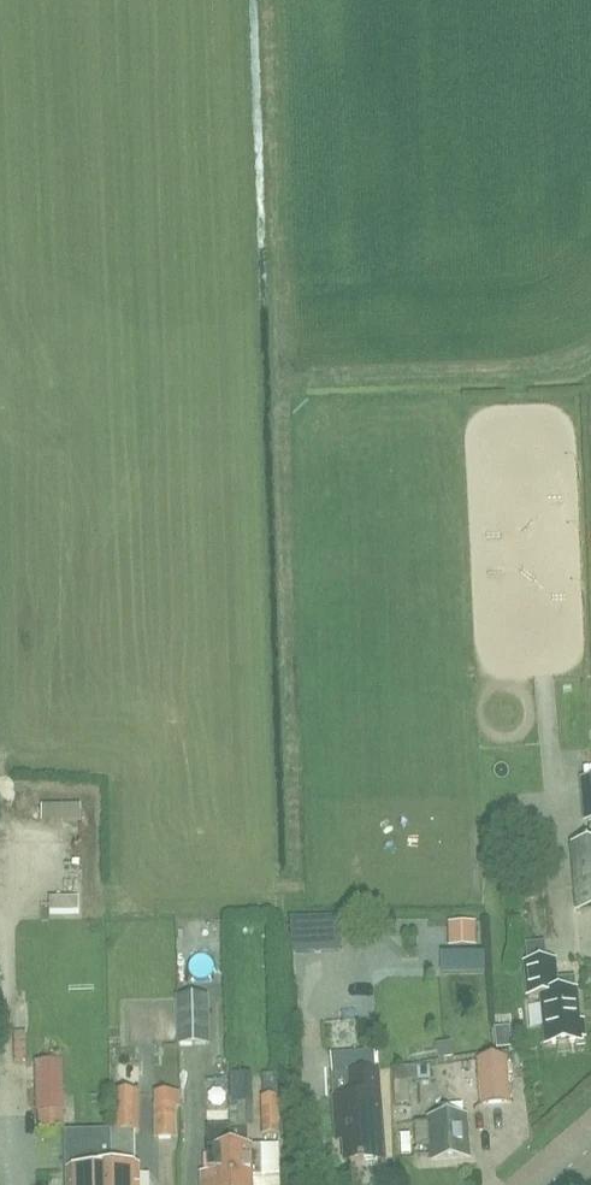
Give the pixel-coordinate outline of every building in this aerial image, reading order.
[(590,910),(590,843),(572,845),(578,911),(590,910)] [(454,948),(482,948),(482,921),(455,921),(454,948)] [(297,965),(318,965),(318,926),(297,926),(297,965)] [(530,963),(525,964),(528,996),(542,995),(547,1045),(580,1042),(580,1039),(587,1039),(585,1020),(578,1020),(575,991),(574,978),(556,979),(554,961),(551,961),(530,963)] [(208,1044),(207,996),(178,997),(178,1045),(208,1044)] [(138,1005),(135,1025),(149,1027),(147,1036),(173,1039),(177,1010),(138,1005)] [(362,1050),(360,1021),(337,1023),(339,1051),(362,1050)] [(375,1051),(366,1052),(331,1055),(337,1131),(344,1130),(346,1162),(364,1161),(364,1159),(384,1158),(377,1071),(377,1072),(375,1051)] [(505,1059),(480,1061),(483,1104),(508,1102),(505,1059)] [(63,1061),(38,1061),(39,1111),(40,1129),(65,1128),(64,1088),(63,1061)] [(417,1069),(397,1069),(394,1070),(395,1106),(411,1106),(410,1083),(418,1082),(417,1069)] [(230,1128),(232,1184),(253,1184),(253,1178),(262,1177),(261,1146),(249,1147),(248,1127),(253,1127),(252,1075),(229,1075),(230,1128)] [(263,1098),(277,1098),(276,1075),(262,1076),(263,1098)] [(138,1132),(140,1093),(113,1092),(112,1131),(138,1132)] [(154,1093),(155,1106),(155,1139),(174,1138),(174,1106),(179,1106),(179,1092),(154,1093)] [(264,1137),(278,1137),(277,1098),(263,1098),(264,1137)] [(432,1162),(471,1159),(467,1115),(428,1118),(432,1162)] [(230,1128),(207,1128),(208,1173),(201,1174),(202,1184),(232,1184),(230,1128)] [(113,1168),(112,1132),(91,1132),(92,1167),(86,1167),(86,1171),(67,1172),(67,1184),(114,1184),(113,1168)] [(139,1167),(113,1168),(114,1184),(139,1184),(139,1167)]
